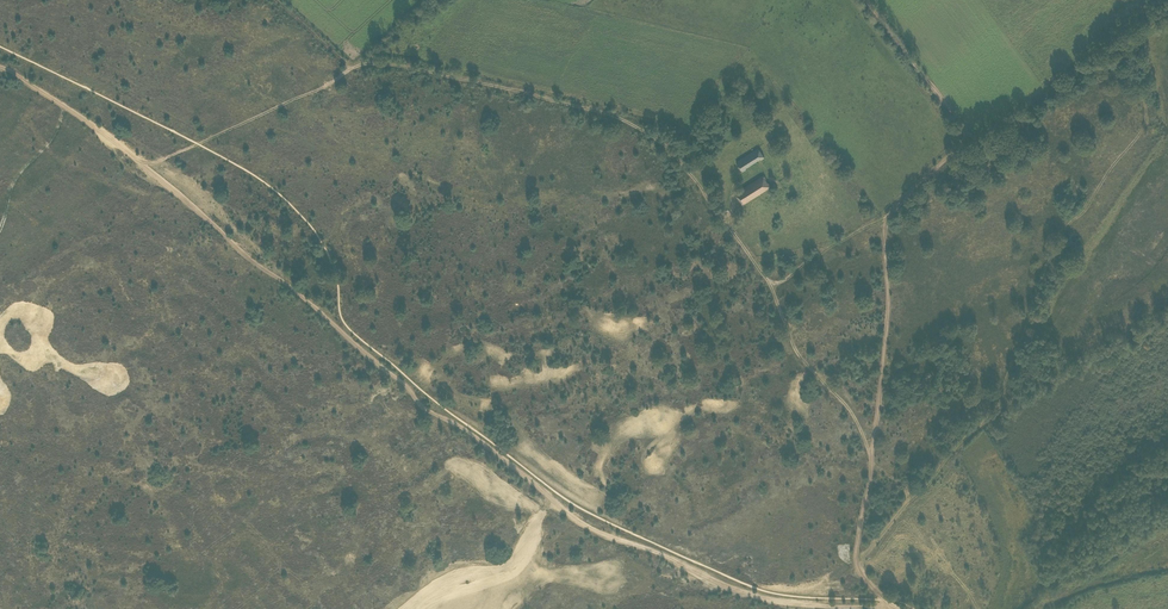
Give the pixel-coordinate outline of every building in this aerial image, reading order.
[(758,147),(736,161),(743,172),(747,169),(746,168),(760,158),(761,160),(765,158),(758,147)] [(735,193),(742,205),(771,187),(769,183),(767,182),(765,179),(766,178),(764,175),(735,193)]
